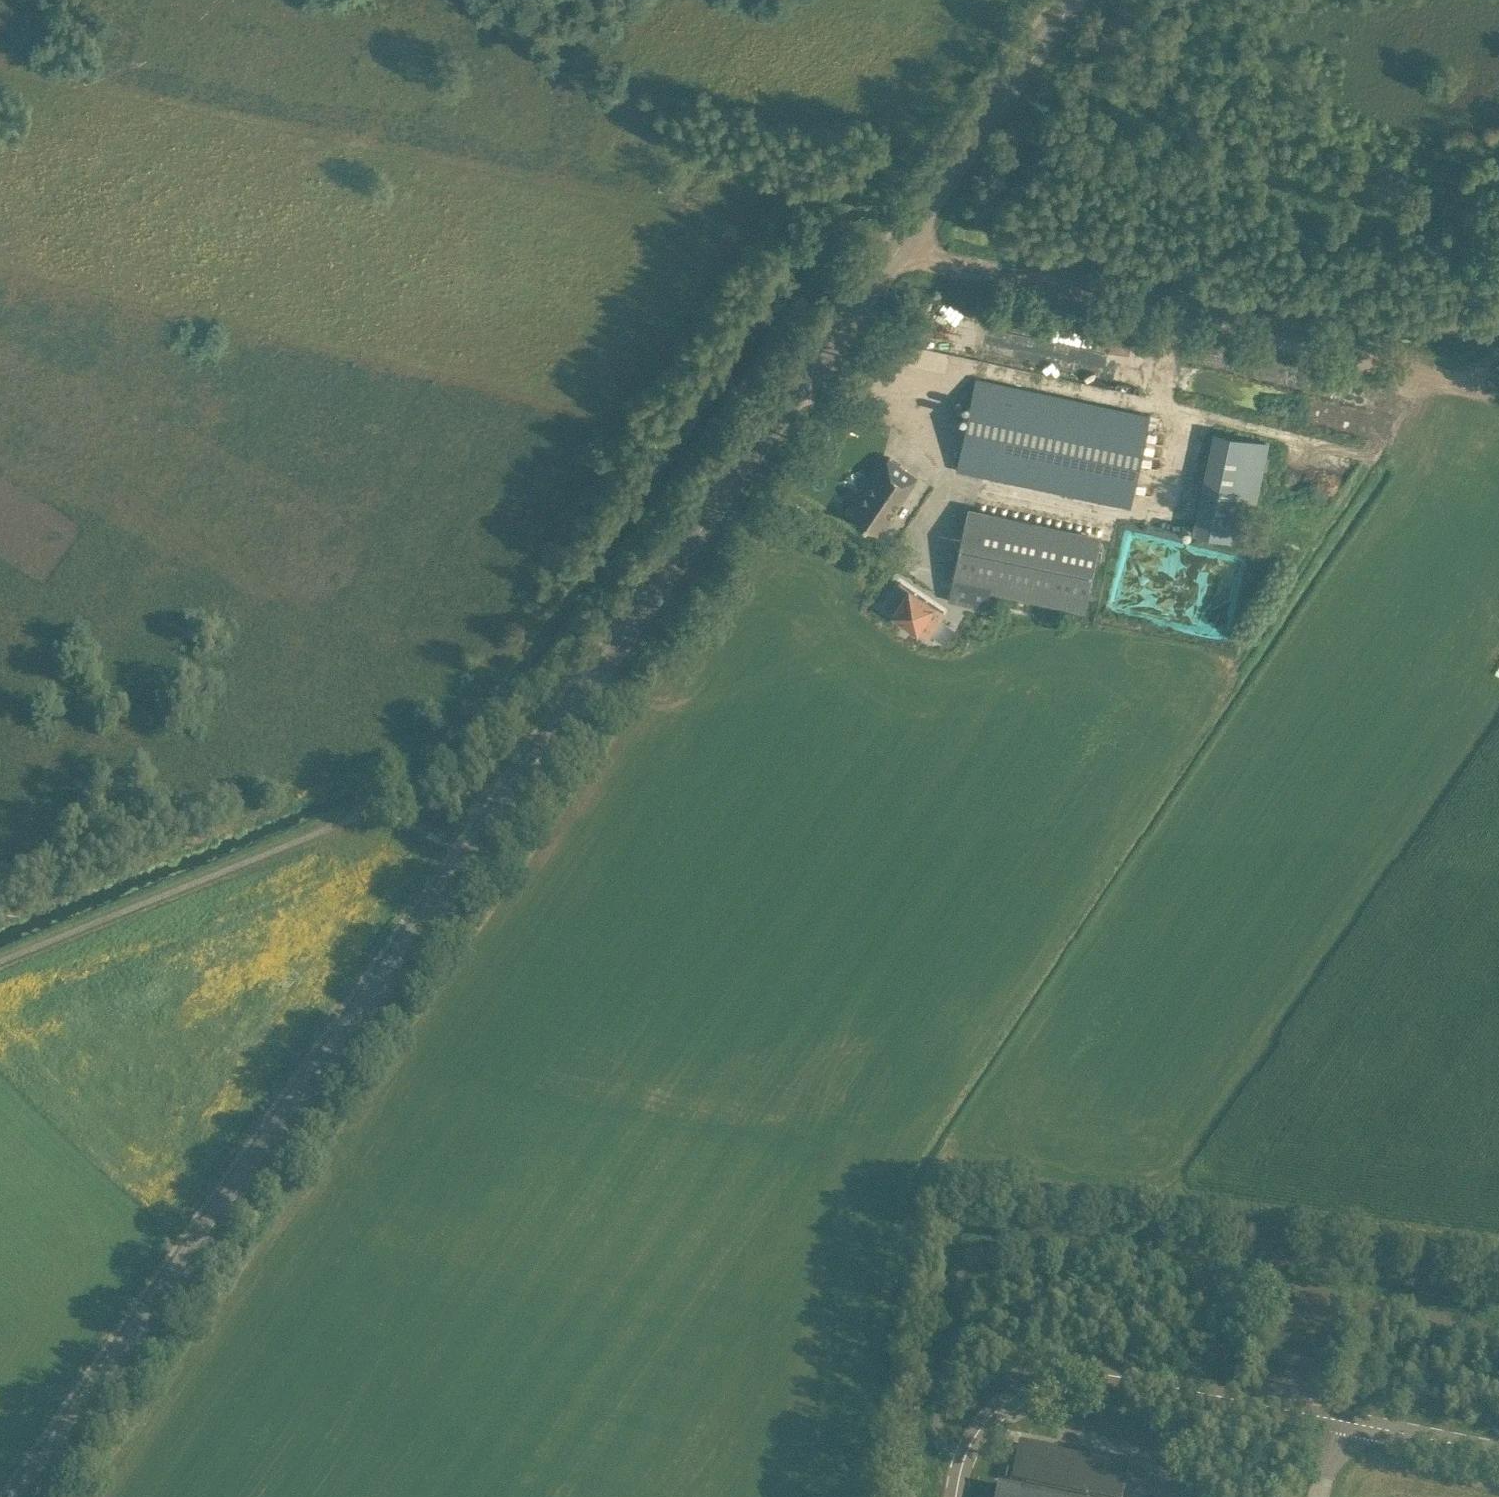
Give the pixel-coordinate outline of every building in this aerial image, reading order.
[(956,469),(976,473),(1132,506),(1151,415),(975,378),(956,469)] [(1215,429),(1198,507),(1193,530),(1246,542),(1268,440),(1215,429)] [(850,512),(879,531),(917,475),(889,455),(850,512)] [(967,510),(953,574),(1086,602),(1100,539),(967,510)] [(901,581),(884,606),(927,635),(944,610),(901,581)] [(1124,1493),(1126,1493),(1129,1479),(1127,1479),(1130,1467),(1099,1461),(1099,1460),(1091,1458),(1091,1459),(1035,1448),(1030,1475),(1024,1474),(1022,1484),(1080,1496),(1124,1496),(1124,1493)] [(997,1496),(1052,1496),(1000,1486),(997,1496)]
